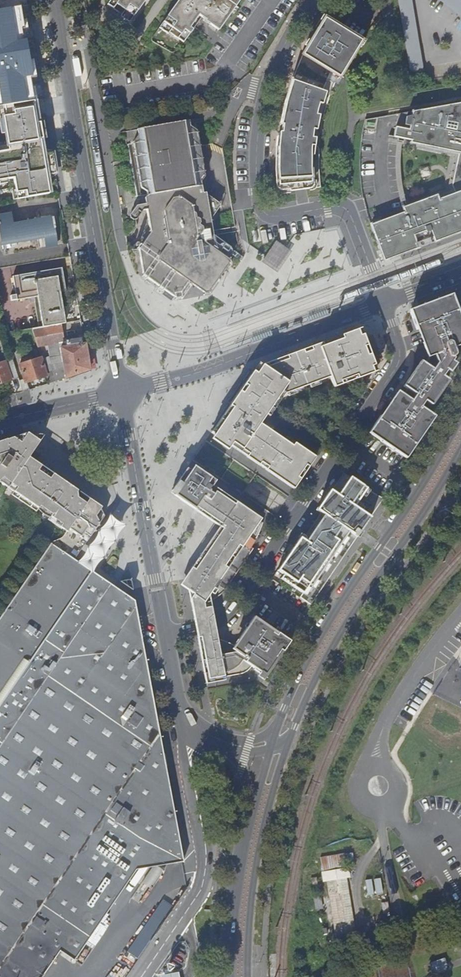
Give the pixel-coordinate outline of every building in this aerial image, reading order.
[(27,0),(0,0),(0,10),(3,10),(17,7),(28,5),(27,0)] [(110,1),(124,11),(122,13),(133,22),(149,0),(110,0),(110,1)] [(209,1),(207,0),(183,0),(162,29),(171,36),(173,33),(188,44),(197,31),(192,27),(201,15),(206,19),(205,20),(220,30),(242,0),(210,0),(209,1)] [(424,74),(414,11),(412,0),(398,0),(411,77),(424,74)] [(460,16),(460,0),(440,0),(460,16)] [(17,7),(18,14),(12,14),(14,26),(0,28),(0,35),(32,30),(28,5),(17,7)] [(4,16),(12,14),(18,14),(17,7),(3,10),(4,16)] [(339,78),(361,41),(324,19),(301,57),(302,58),(291,81),(288,92),(282,118),(278,142),(278,170),(278,179),(279,187),(282,187),(296,186),(300,186),(320,185),(319,165),(319,152),(316,147),(314,146),(315,139),(311,138),(312,130),(315,130),(319,116),(315,115),(318,104),(321,105),(325,93),(323,92),(325,87),(331,74),(339,78)] [(3,106),(4,116),(0,117),(0,125),(1,134),(3,134),(5,141),(0,142),(0,184),(8,184),(8,179),(13,178),(17,200),(52,193),(49,175),(58,174),(54,152),(44,149),(43,142),(46,138),(44,122),(37,123),(34,100),(3,106)] [(440,199),(438,195),(406,207),(403,208),(405,213),(371,225),(386,259),(460,232),(460,104),(413,114),(412,117),(408,118),(407,115),(398,117),(397,124),(410,127),(411,122),(415,123),(413,131),(395,128),(394,138),(399,139),(412,141),(411,144),(460,153),(453,186),(456,193),(440,199)] [(132,150),(141,195),(149,201),(150,206),(143,207),(149,241),(138,255),(143,278),(144,279),(179,303),(191,288),(205,299),(230,263),(215,254),(211,221),(220,206),(204,195),(202,184),(205,179),(196,137),(192,132),(143,140),(132,150)] [(0,215),(0,229),(3,245),(45,237),(46,245),(56,243),(54,228),(55,227),(53,217),(12,223),(11,213),(0,215)] [(287,247),(277,241),(267,255),(263,260),(279,271),(292,250),(287,247)] [(61,324),(65,323),(60,293),(66,292),(62,268),(13,276),(17,301),(34,298),(39,328),(61,324)] [(404,459),(415,443),(431,418),(426,414),(423,412),(428,406),(430,408),(448,382),(442,378),(445,372),(449,375),(455,366),(451,363),(453,360),(449,351),(460,347),(460,332),(447,296),(409,310),(410,312),(417,330),(428,358),(423,366),(406,392),(401,398),(397,395),(370,436),(404,459)] [(414,332),(417,330),(410,312),(407,313),(414,332)] [(64,341),(61,324),(39,328),(32,329),(37,347),(48,345),(51,357),(41,358),(46,375),(49,383),(89,370),(85,344),(83,334),(80,335),(80,339),(64,341)] [(32,348),(37,347),(32,329),(26,330),(32,348)] [(292,491),(314,460),(292,445),(290,448),(258,426),(280,394),(284,396),(328,380),(332,390),(339,387),(338,384),(353,378),(355,381),(371,375),(369,368),(372,367),(371,364),(360,336),(357,338),(354,331),(339,337),(340,341),(324,347),(323,343),(261,366),(255,376),(251,373),(209,435),(229,448),(231,445),(247,457),(245,460),(292,491)] [(339,337),(323,343),(324,347),(340,341),(339,337)] [(85,344),(89,370),(94,364),(90,343),(85,344)] [(27,382),(46,375),(41,358),(29,361),(28,359),(25,360),(26,363),(19,365),(24,379),(19,381),(23,392),(29,390),(27,382)] [(18,378),(13,359),(0,363),(0,384),(18,378)] [(402,389),(406,392),(423,366),(419,363),(402,389)] [(41,442),(28,433),(0,443),(0,481),(5,480),(7,481),(11,484),(9,489),(15,493),(12,496),(38,513),(40,510),(45,513),(51,546),(75,561),(105,517),(96,512),(98,508),(30,459),(41,442)] [(402,461),(404,459),(370,436),(368,438),(402,461)] [(415,443),(404,459),(406,460),(417,444),(415,443)] [(264,679),(289,643),(253,618),(233,648),(228,645),(221,642),(216,641),(216,639),(213,622),(209,604),(221,595),(232,581),(252,551),(249,550),(256,537),(261,525),(258,523),(260,521),(210,487),(208,489),(205,486),(207,485),(185,470),(170,493),(174,495),(172,497),(218,528),(185,578),(188,594),(192,597),(189,602),(190,607),(194,627),(197,641),(206,686),(224,683),(224,679),(243,676),(251,668),(253,671),(253,672),(258,675),(264,679)] [(313,601),(381,501),(343,475),(318,512),(326,518),(308,545),(300,539),(277,572),(283,576),(281,579),(303,594),(313,601)] [(9,489),(11,484),(7,481),(5,480),(0,481),(0,483),(9,489)] [(60,952),(74,961),(112,906),(137,873),(185,864),(174,805),(136,604),(75,561),(51,546),(0,620),(0,976),(43,976),(60,952)] [(299,599),(310,607),(313,601),(303,594),(299,599)] [(353,851),(322,856),(335,940),(357,936),(347,867),(355,866),(353,851)]
